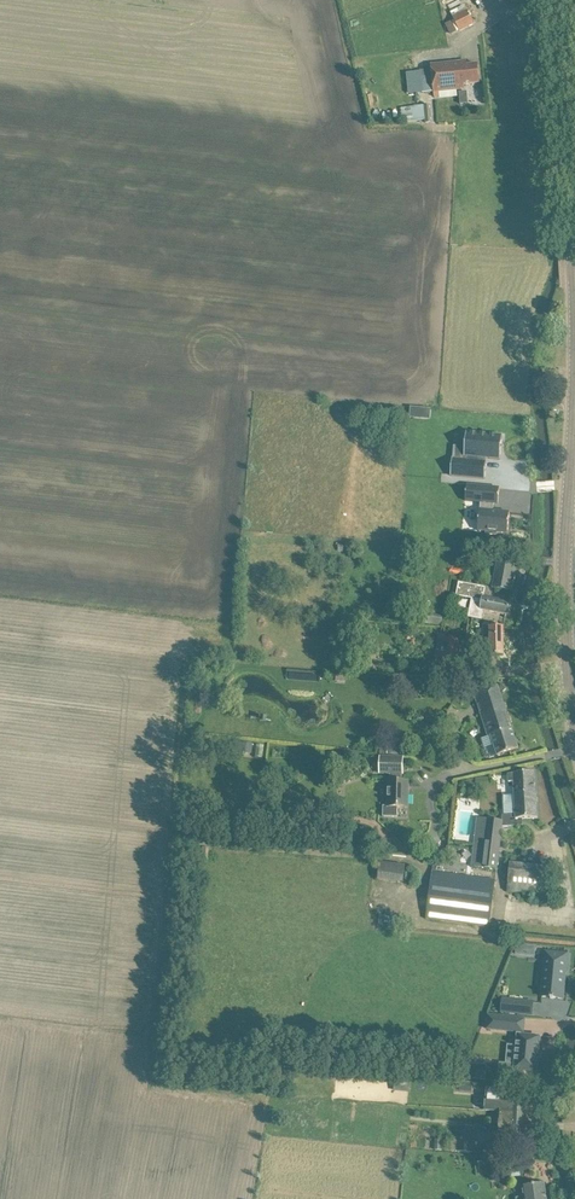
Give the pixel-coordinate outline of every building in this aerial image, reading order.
[(474,24),(467,11),(453,18),(460,31),(474,24)] [(464,89),(464,85),(480,83),(478,65),(467,66),(467,61),(431,65),(434,92),(464,89)] [(408,117),(401,117),(402,122),(409,121),(425,120),(425,123),(431,123),(429,105),(407,107),(408,117)] [(412,407),(411,418),(421,419),(422,408),(412,407)] [(500,460),(503,436),(466,433),(464,457),(465,457),(465,460),(452,459),(450,476),(485,479),(486,462),(485,462),(486,459),(500,460)] [(498,504),(499,488),(467,485),(465,501),(480,502),(478,531),(486,531),(486,534),(496,535),(496,532),(507,533),(509,513),(493,511),(493,504),(498,504)] [(512,591),(517,566),(497,562),(492,587),(512,591)] [(510,602),(499,599),(484,597),(486,588),(459,583),(457,596),(472,599),(468,617),(482,620),(483,610),(508,615),(510,602)] [(418,614),(417,621),(441,625),(442,618),(418,614)] [(504,656),(504,628),(492,628),(483,628),(483,648),(490,648),(490,656),(504,656)] [(456,661),(459,638),(445,636),(441,659),(456,661)] [(337,671),(336,680),(346,681),(346,672),(337,671)] [(519,749),(498,686),(475,693),(488,736),(489,736),(490,739),(492,738),(498,755),(519,749)] [(231,741),(230,750),(251,753),(252,744),(231,741)] [(332,751),(331,758),(347,760),(348,753),(332,751)] [(408,782),(402,782),(402,774),(403,774),(403,758),(380,757),(380,773),(390,773),(390,781),(389,781),(388,806),(383,806),(383,816),(398,817),(398,807),(407,807),(408,782)] [(497,870),(502,827),(502,826),(517,825),(517,819),(538,817),(535,772),(513,773),(508,774),(509,782),(514,782),(515,814),(502,815),(502,821),(477,818),(471,866),(497,870)] [(381,861),(378,880),(403,884),(406,865),(381,861)] [(546,895),(549,866),(510,862),(507,891),(546,895)] [(490,927),(496,879),(436,871),(432,871),(426,919),(490,927)] [(543,974),(541,996),(551,997),(550,998),(554,999),(554,998),(563,999),(566,971),(568,972),(569,954),(550,952),(548,975),(543,974)] [(502,998),(501,1012),(520,1014),(521,1000),(502,998)] [(488,1016),(487,1029),(509,1031),(510,1018),(488,1016)] [(499,1063),(498,1078),(524,1080),(525,1070),(535,1071),(537,1072),(537,1070),(540,1038),(540,1036),(538,1036),(519,1034),(517,1034),(517,1036),(515,1064),(499,1063)] [(469,1065),(468,1079),(484,1081),(486,1066),(469,1065)] [(395,1079),(394,1086),(410,1087),(410,1080),(395,1079)] [(487,1085),(486,1094),(504,1095),(504,1086),(487,1085)] [(486,1100),(485,1110),(501,1111),(504,1112),(512,1112),(512,1113),(521,1114),(525,1115),(526,1102),(514,1101),(512,1101),(512,1102),(503,1101),(504,1095),(486,1094),(486,1100)] [(499,1121),(499,1133),(512,1134),(524,1134),(525,1115),(521,1114),(512,1113),(512,1112),(504,1112),(501,1111),(500,1121),(499,1121)] [(458,1126),(457,1152),(473,1153),(474,1127),(458,1126)] [(435,1140),(434,1151),(442,1151),(443,1140),(435,1140)] [(519,1163),(506,1165),(508,1177),(521,1176),(519,1163)] [(545,1183),(523,1186),(524,1198),(547,1198),(545,1183)]
